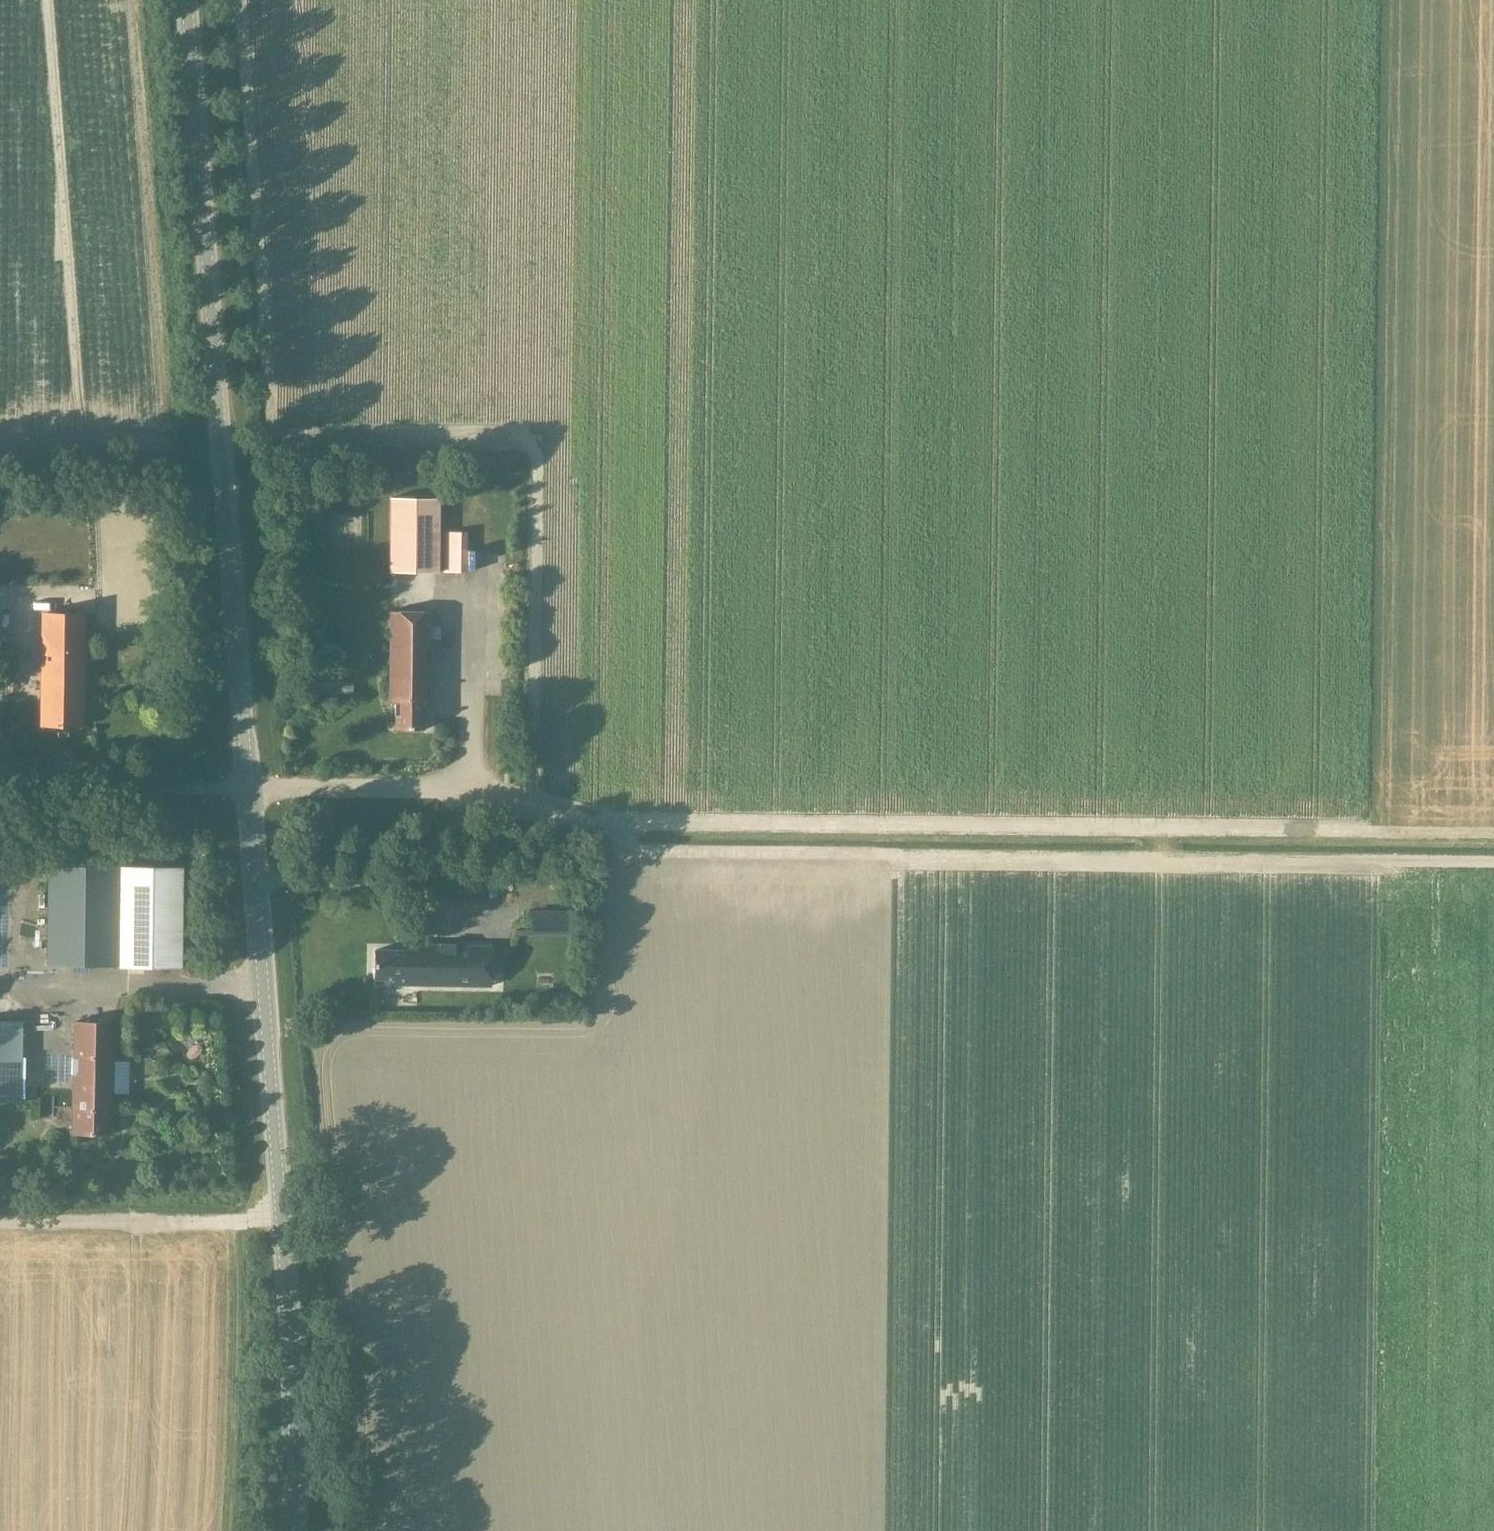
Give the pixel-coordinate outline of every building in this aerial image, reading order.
[(439,572),(440,498),(390,498),(390,572),(439,572)] [(466,572),(467,532),(445,532),(445,572),(466,572)] [(430,648),(430,610),(390,610),(390,700),(396,700),(396,728),(414,728),(414,729),(423,729),(423,730),(424,730),(424,708),(430,708),(430,664),(431,664),(431,647),(430,648)] [(42,666),(42,726),(81,726),(82,614),(42,614),(42,650),(41,650),(41,666),(42,666)] [(14,659),(30,660),(30,645),(14,645),(14,659)] [(49,864),(47,965),(181,968),(183,866),(49,864)] [(395,979),(395,984),(491,986),(491,946),(455,945),(455,944),(439,944),(439,945),(403,945),(403,950),(375,950),(374,968),(373,968),(373,977),(373,979),(395,979)] [(23,1021),(0,1021),(0,1101),(21,1102),(23,1021)] [(73,1074),(72,1134),(112,1134),(114,1022),(74,1022),(73,1058),(72,1058),(72,1074),(73,1074)]
